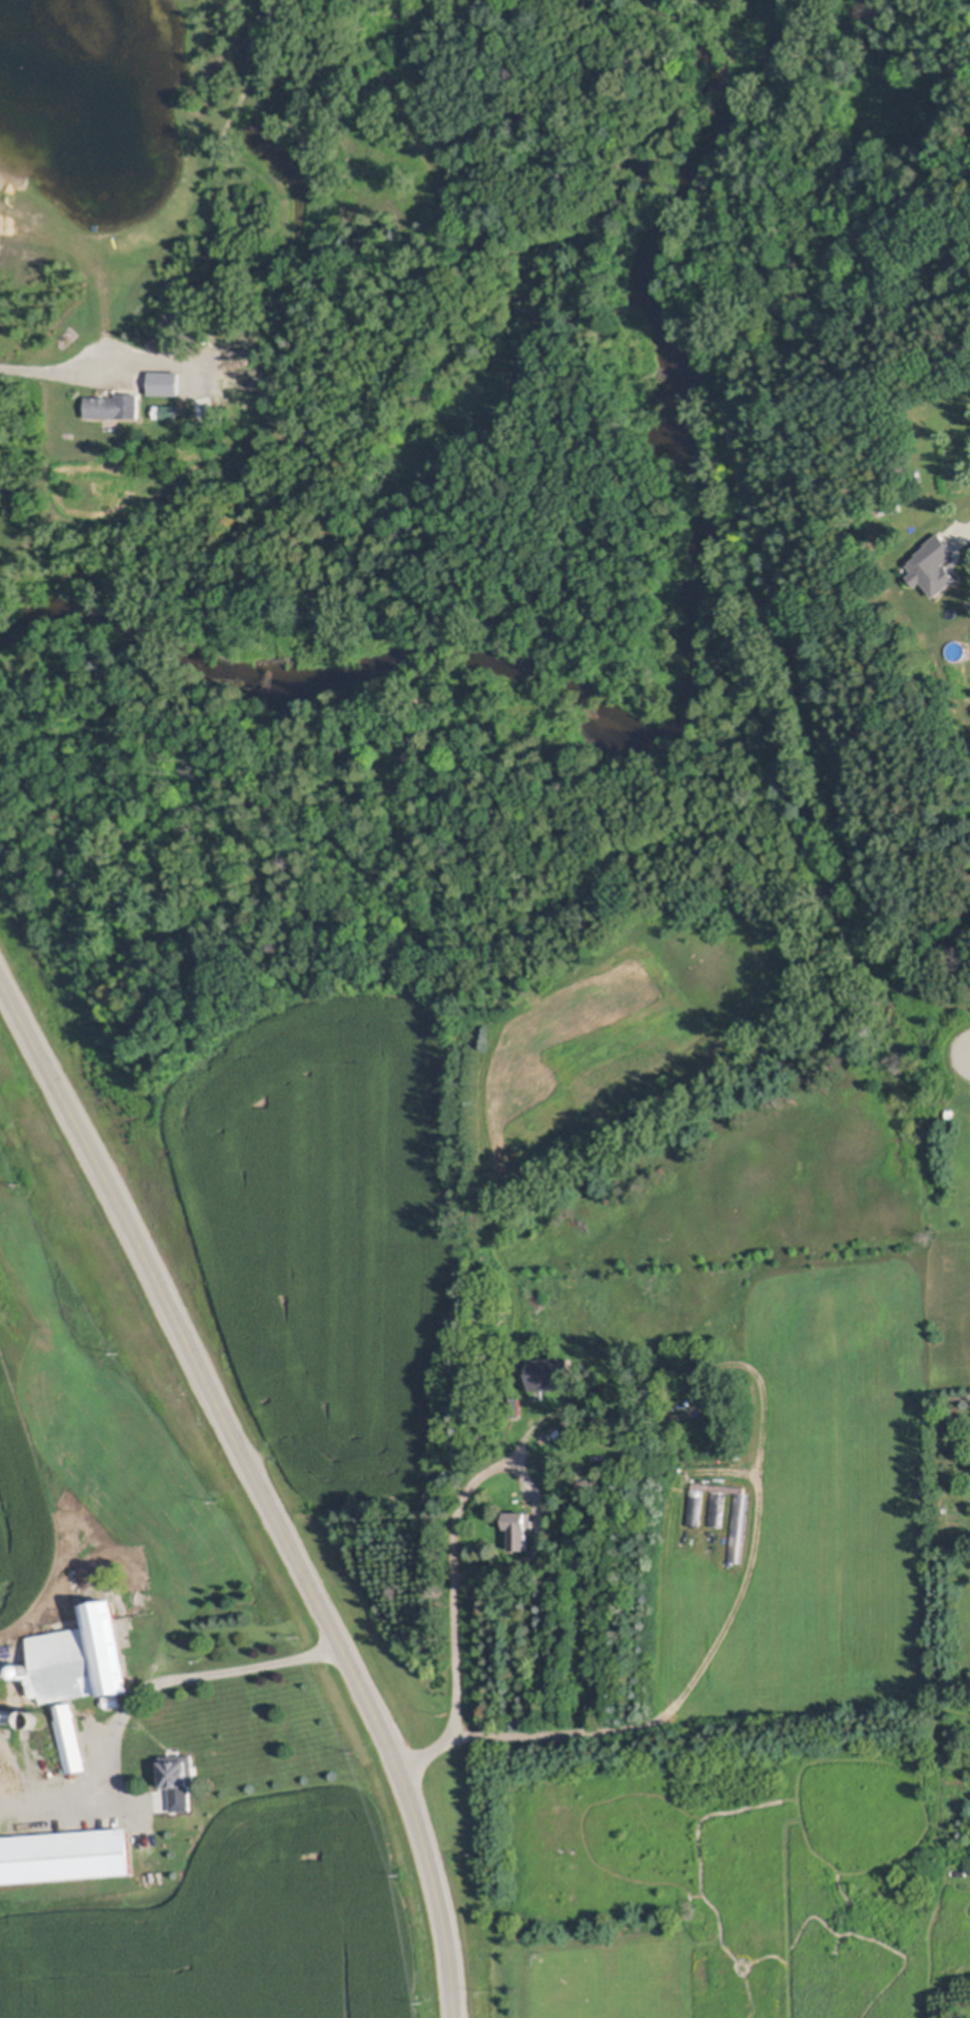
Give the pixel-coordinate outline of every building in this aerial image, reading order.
[(181,371),(180,394),(151,394),(151,370),(181,371)] [(140,393),(140,417),(87,417),(88,396),(119,396),(119,392),(140,393)] [(156,419),(178,418),(178,406),(156,407),(156,419)] [(957,577),(935,596),(922,580),(916,584),(909,575),(914,570),(908,563),(918,554),(917,553),(927,544),(926,543),(942,530),(958,550),(944,562),(957,577)] [(544,1400),(534,1400),(532,1357),(572,1356),(573,1387),(543,1388),(544,1400)] [(523,1397),(523,1416),(509,1416),(509,1397),(523,1397)] [(530,1510),(530,1548),(513,1547),(514,1527),(509,1527),(509,1510),(530,1510)] [(133,1690),(102,1695),(101,1692),(25,1706),(21,1682),(22,1677),(37,1674),(37,1670),(30,1636),(89,1626),(85,1603),(116,1597),(133,1690)] [(122,1704),(108,1706),(107,1704),(103,1705),(102,1699),(107,1698),(106,1695),(120,1693),(122,1704)] [(87,1769),(68,1773),(58,1719),(60,1718),(57,1704),(74,1701),(87,1769)] [(8,1710),(9,1710),(10,1710),(11,1710),(12,1711),(13,1712),(14,1713),(14,1714),(15,1715),(15,1716),(15,1717),(14,1719),(14,1720),(13,1721),(12,1721),(11,1722),(10,1723),(9,1723),(8,1723),(7,1723),(6,1723),(5,1722),(4,1721),(3,1721),(2,1720),(2,1719),(1,1717),(1,1716),(1,1715),(2,1714),(2,1713),(3,1712),(4,1711),(5,1710),(6,1710),(7,1710),(8,1710)] [(191,1785),(164,1786),(163,1760),(163,1755),(195,1754),(196,1784),(191,1784),(191,1785)] [(132,1872),(0,1882),(0,1837),(128,1827),(132,1872)]
